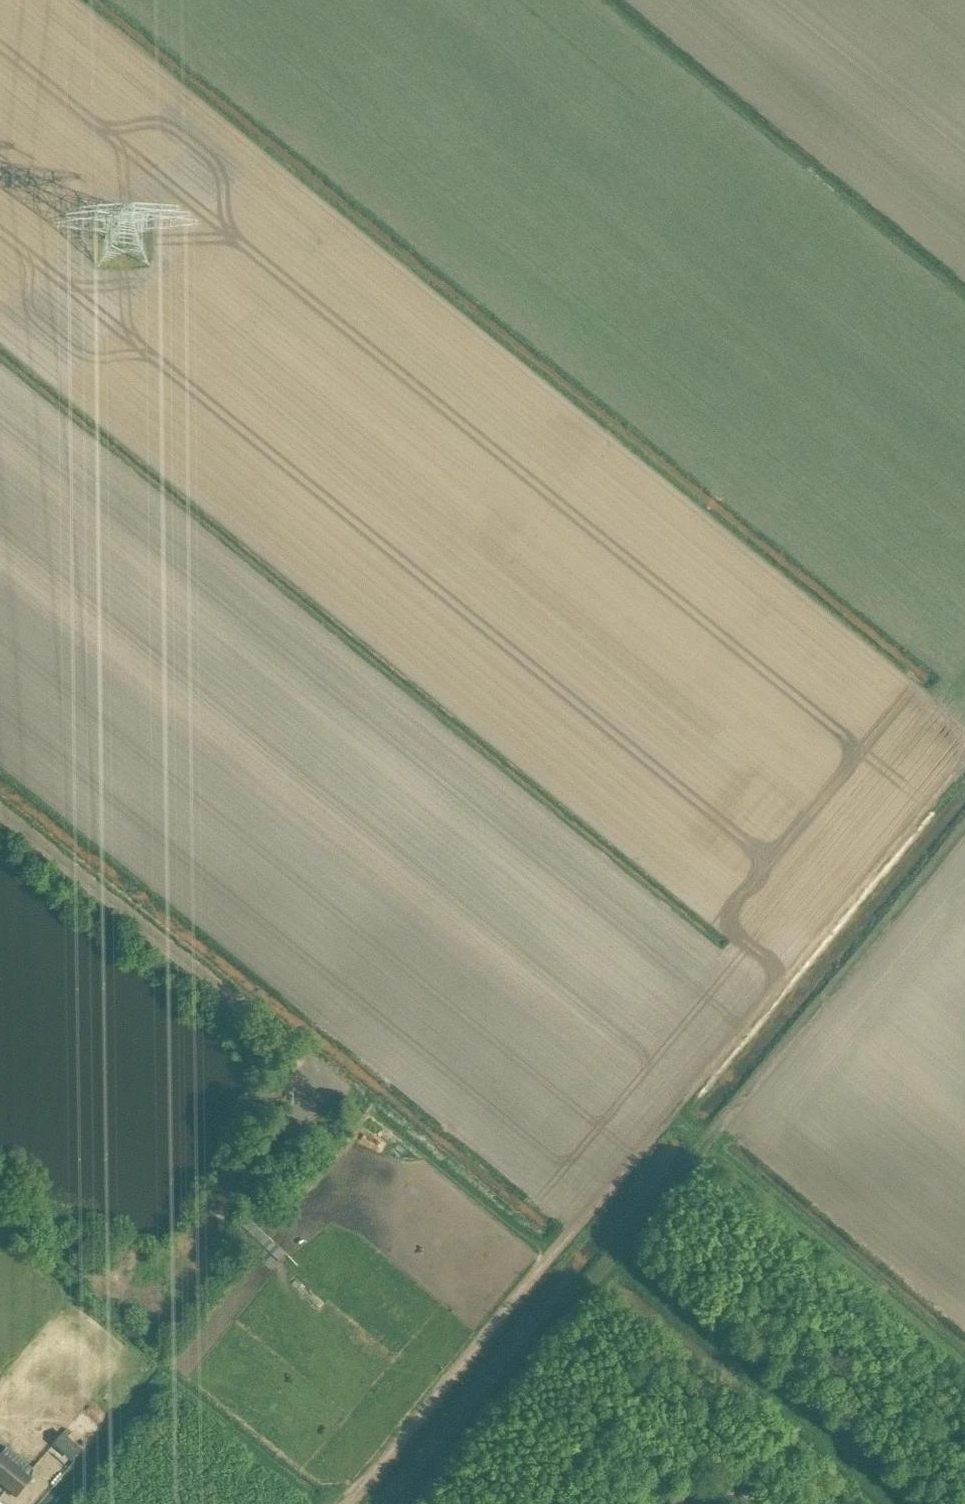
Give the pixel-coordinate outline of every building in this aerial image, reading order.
[(261,1211),(244,1230),(257,1241),(274,1222),(261,1211)] [(53,1446),(72,1462),(82,1451),(63,1434),(53,1446)] [(33,1482),(2,1456),(0,1459),(0,1485),(18,1500),(33,1482)]
